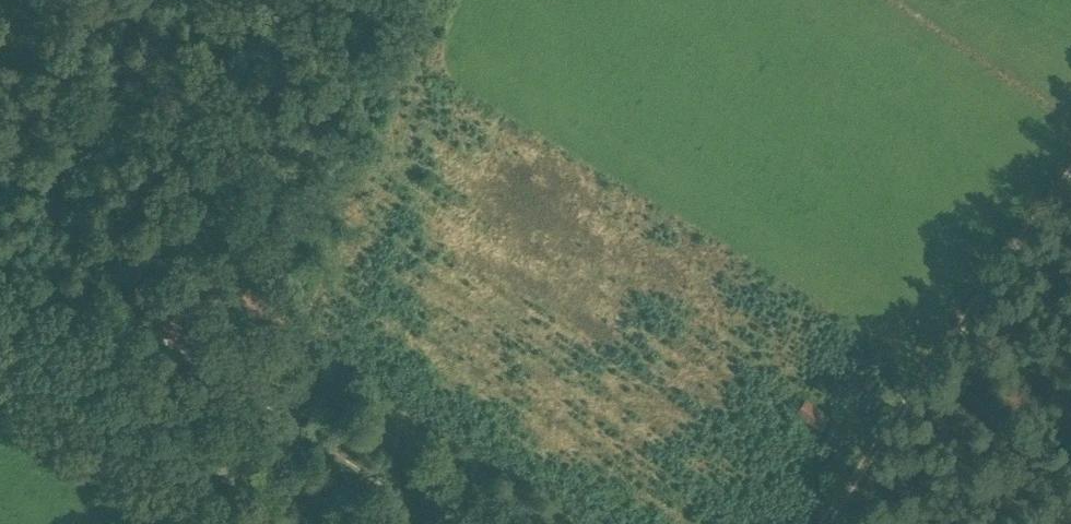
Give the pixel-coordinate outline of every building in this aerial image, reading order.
[(806,400),(797,413),(822,430),(830,417),(806,400)]
